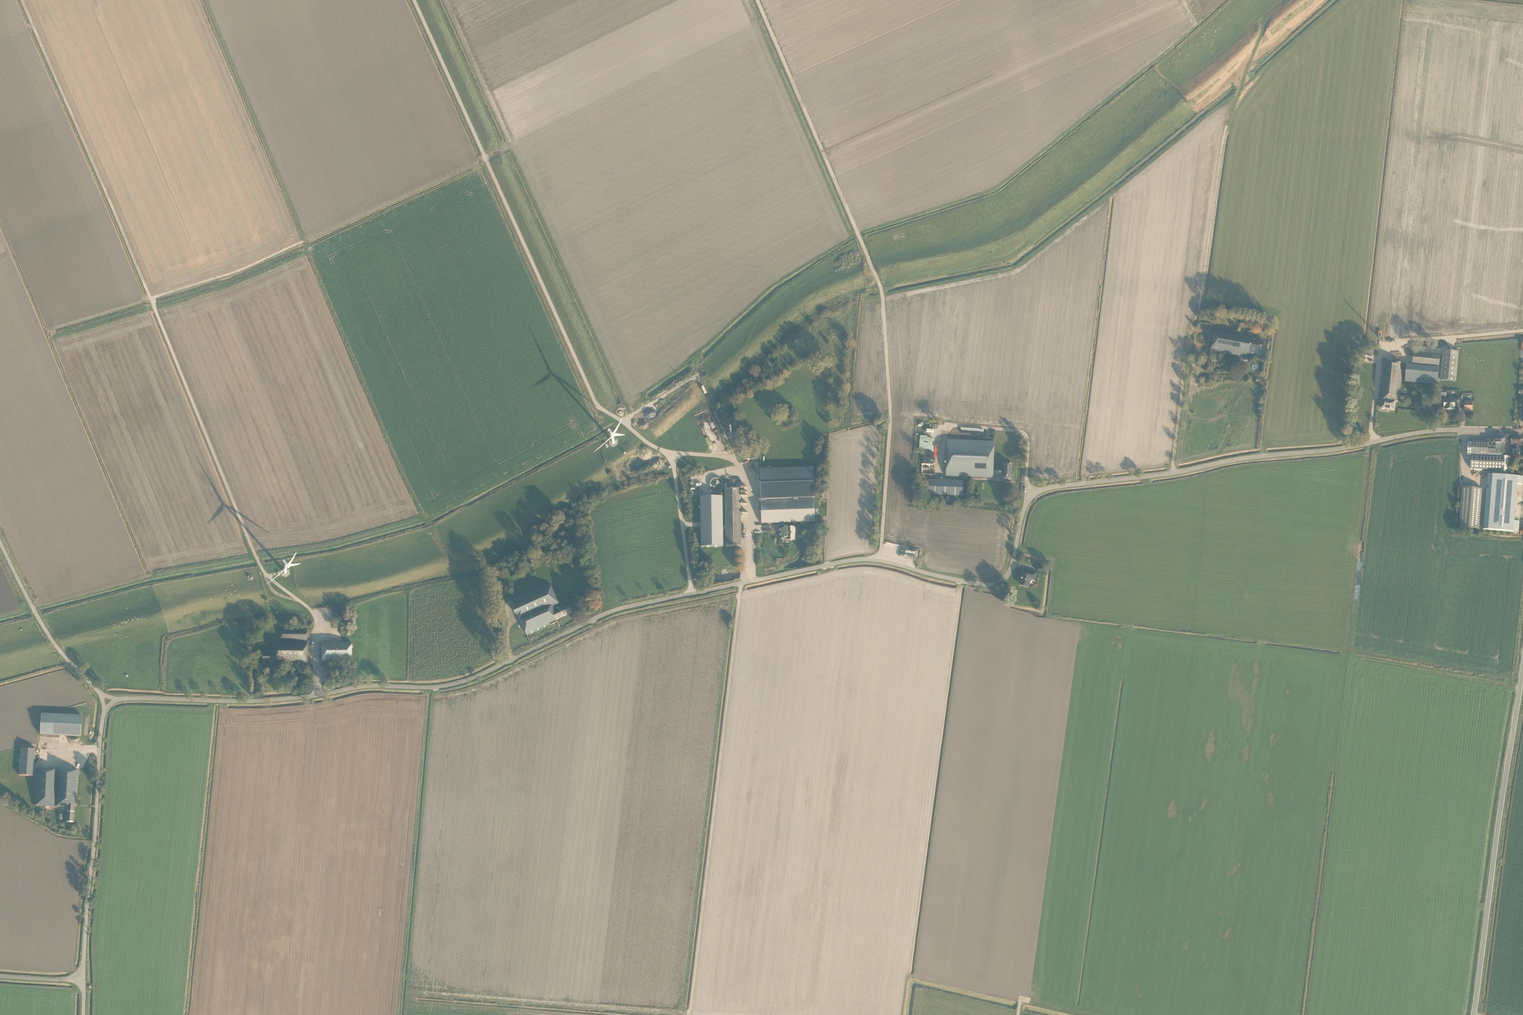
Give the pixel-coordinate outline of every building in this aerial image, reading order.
[(1262,356),(1265,342),(1251,339),(1252,337),(1214,330),(1211,351),(1248,357),(1249,354),(1262,356)] [(1456,381),(1459,351),(1444,350),(1441,380),(1456,381)] [(1439,366),(1440,359),(1441,354),(1414,351),(1413,364),(1439,366)] [(1382,409),(1385,409),(1395,410),(1396,401),(1398,402),(1399,395),(1400,395),(1402,371),(1406,371),(1405,381),(1438,384),(1439,367),(1407,364),(1407,368),(1405,367),(1405,363),(1403,363),(1383,361),(1379,398),(1383,399),(1383,400),(1382,409)] [(683,381),(665,390),(666,391),(661,393),(663,397),(664,396),(664,397),(686,386),(683,381)] [(1445,410),(1455,410),(1455,400),(1452,400),(1452,398),(1447,398),(1447,400),(1445,400),(1445,407),(1445,410)] [(1510,456),(1505,456),(1506,437),(1493,436),(1493,439),(1486,439),(1486,442),(1468,441),(1468,455),(1472,455),(1471,469),(1474,469),(1474,470),(1482,470),(1482,469),(1501,470),(1501,473),(1509,473),(1510,456)] [(1004,464),(1003,467),(994,466),(995,442),(952,440),(951,476),(993,477),(993,475),(1003,476),(1003,479),(1011,479),(1012,464),(1004,464)] [(795,527),(795,522),(800,522),(800,524),(805,524),(805,522),(815,522),(814,499),(798,500),(798,498),(814,498),(813,467),(783,469),(772,469),(760,469),(762,523),(786,523),(786,527),(780,527),(780,538),(785,538),(788,538),(788,540),(796,540),(795,527)] [(1489,486),(1489,490),(1487,489),(1484,529),(1519,532),(1520,522),(1515,521),(1518,484),(1522,485),(1522,480),(1522,477),(1488,474),(1487,484),(1489,484),(1489,486)] [(968,481),(933,480),(932,495),(967,496),(968,481)] [(744,546),(743,483),(723,484),(723,496),(724,546),(744,546)] [(1479,529),(1483,489),(1462,487),(1459,527),(1479,529)] [(700,497),(701,547),(724,546),(723,496),(700,497)] [(1030,579),(1035,580),(1037,573),(1028,571),(1027,574),(1021,573),(1020,578),(1022,579),(1020,586),(1029,587),(1030,579)] [(555,610),(554,607),(559,604),(550,583),(512,600),(515,608),(513,610),(515,615),(518,616),(527,635),(557,622),(556,620),(573,612),(570,605),(557,611),(557,610),(555,610)] [(308,664),(308,630),(280,630),(280,642),(271,642),(271,649),(272,650),(272,651),(267,651),(267,654),(263,654),(263,661),(276,661),(276,664),(308,664)] [(351,662),(352,642),(322,642),(321,662),(351,662)] [(40,734),(81,736),(82,716),(41,714),(40,734)] [(19,775),(35,776),(34,805),(67,807),(66,822),(74,822),(75,804),(77,804),(78,771),(37,769),(36,772),(34,771),(36,749),(20,748),(19,775)]
